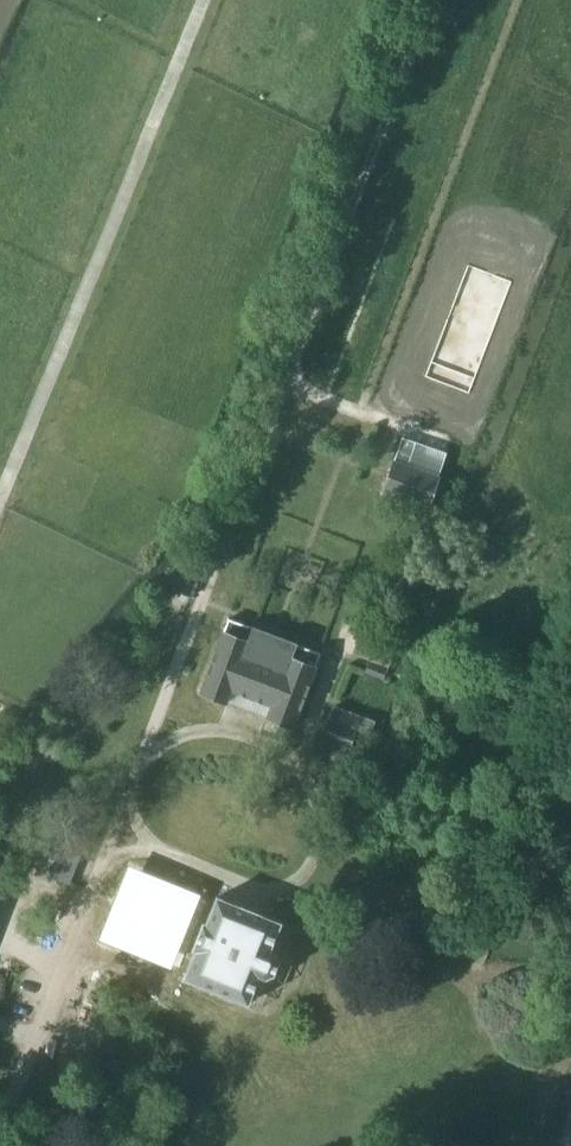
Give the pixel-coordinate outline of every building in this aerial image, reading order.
[(397,461),(386,493),(428,508),(439,476),(397,461)] [(233,689),(273,704),(268,716),(294,725),(322,650),(254,625),(249,640),(225,631),(203,691),(229,700),(233,689)] [(334,705),(318,751),(344,760),(360,766),(376,720),(361,714),(334,705)] [(63,848),(52,874),(70,881),(80,855),(63,848)] [(124,866),(95,934),(151,957),(179,888),(124,866)] [(204,926),(197,948),(186,976),(248,1001),(259,975),(265,978),(273,973),(277,962),(275,953),(269,951),(274,939),(286,944),(293,929),(219,899),(210,922),(206,920),(204,926)]
